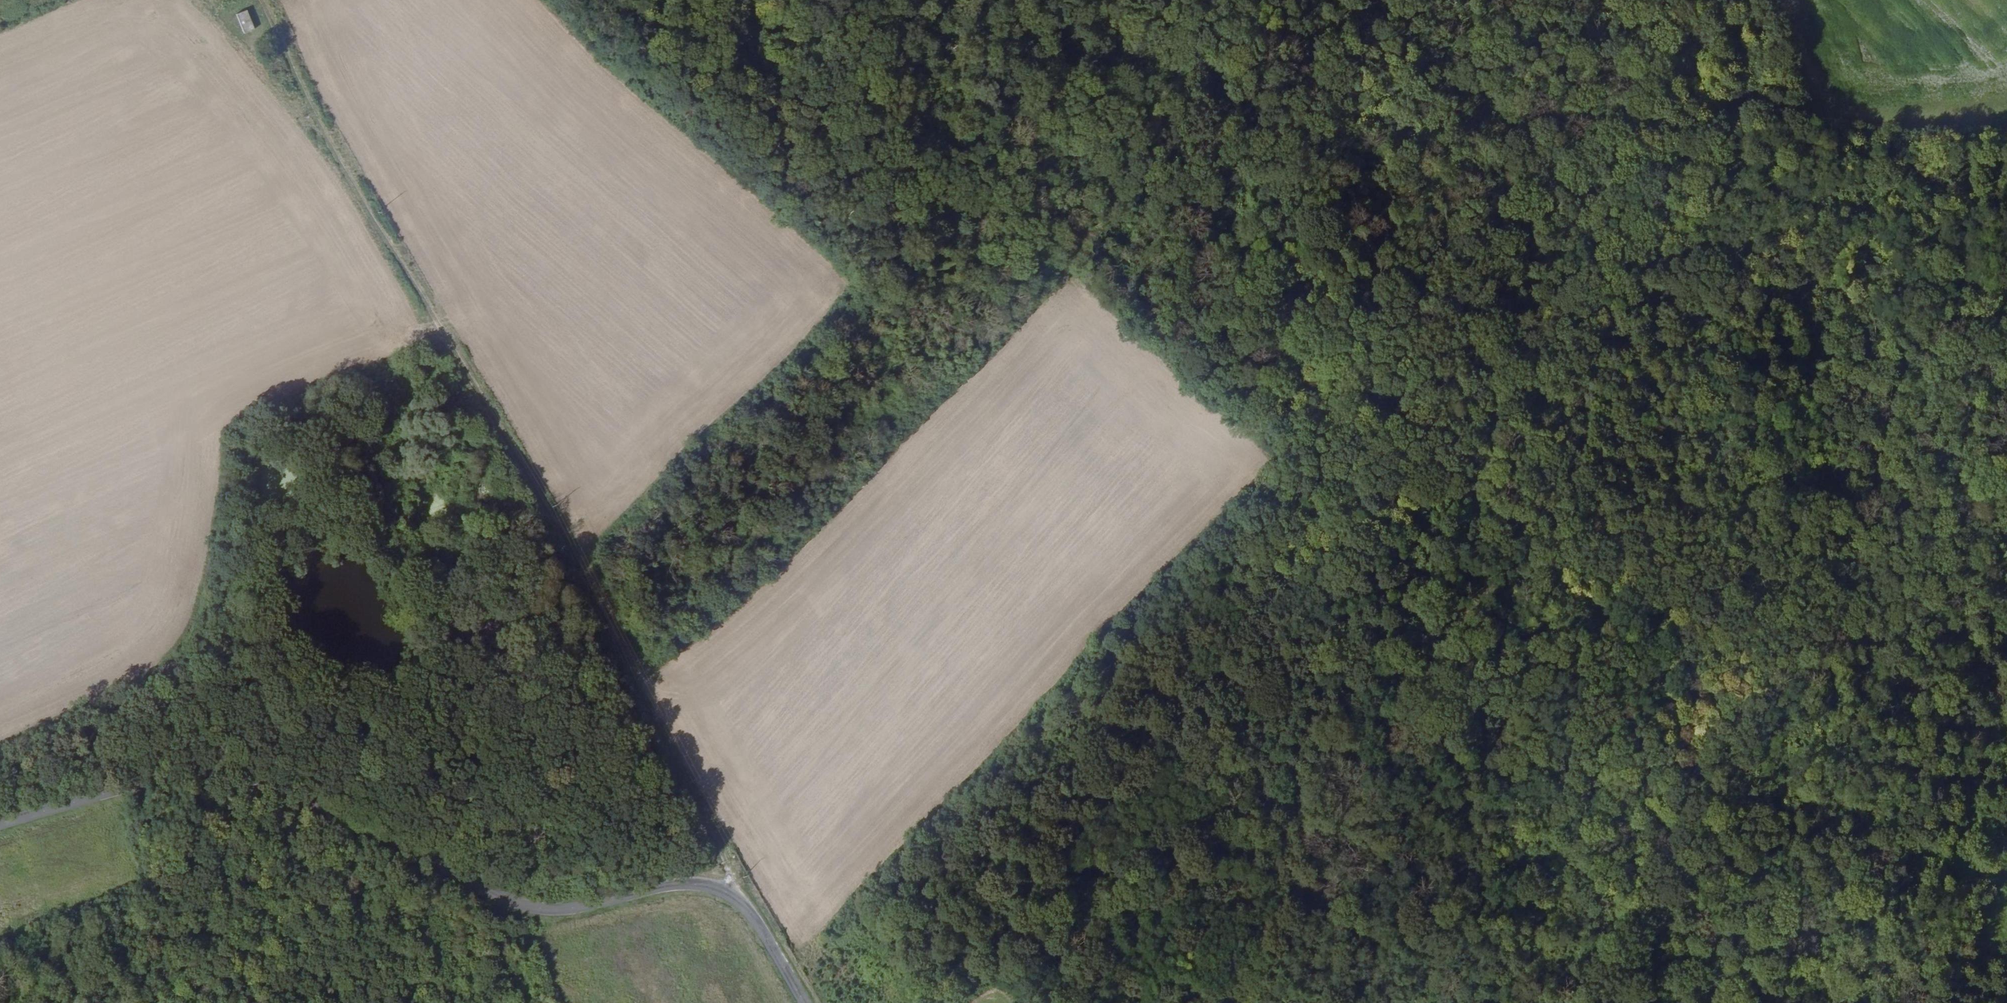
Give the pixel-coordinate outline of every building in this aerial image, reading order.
[(234,14),(239,34),(250,31),(245,11),(234,14)]
